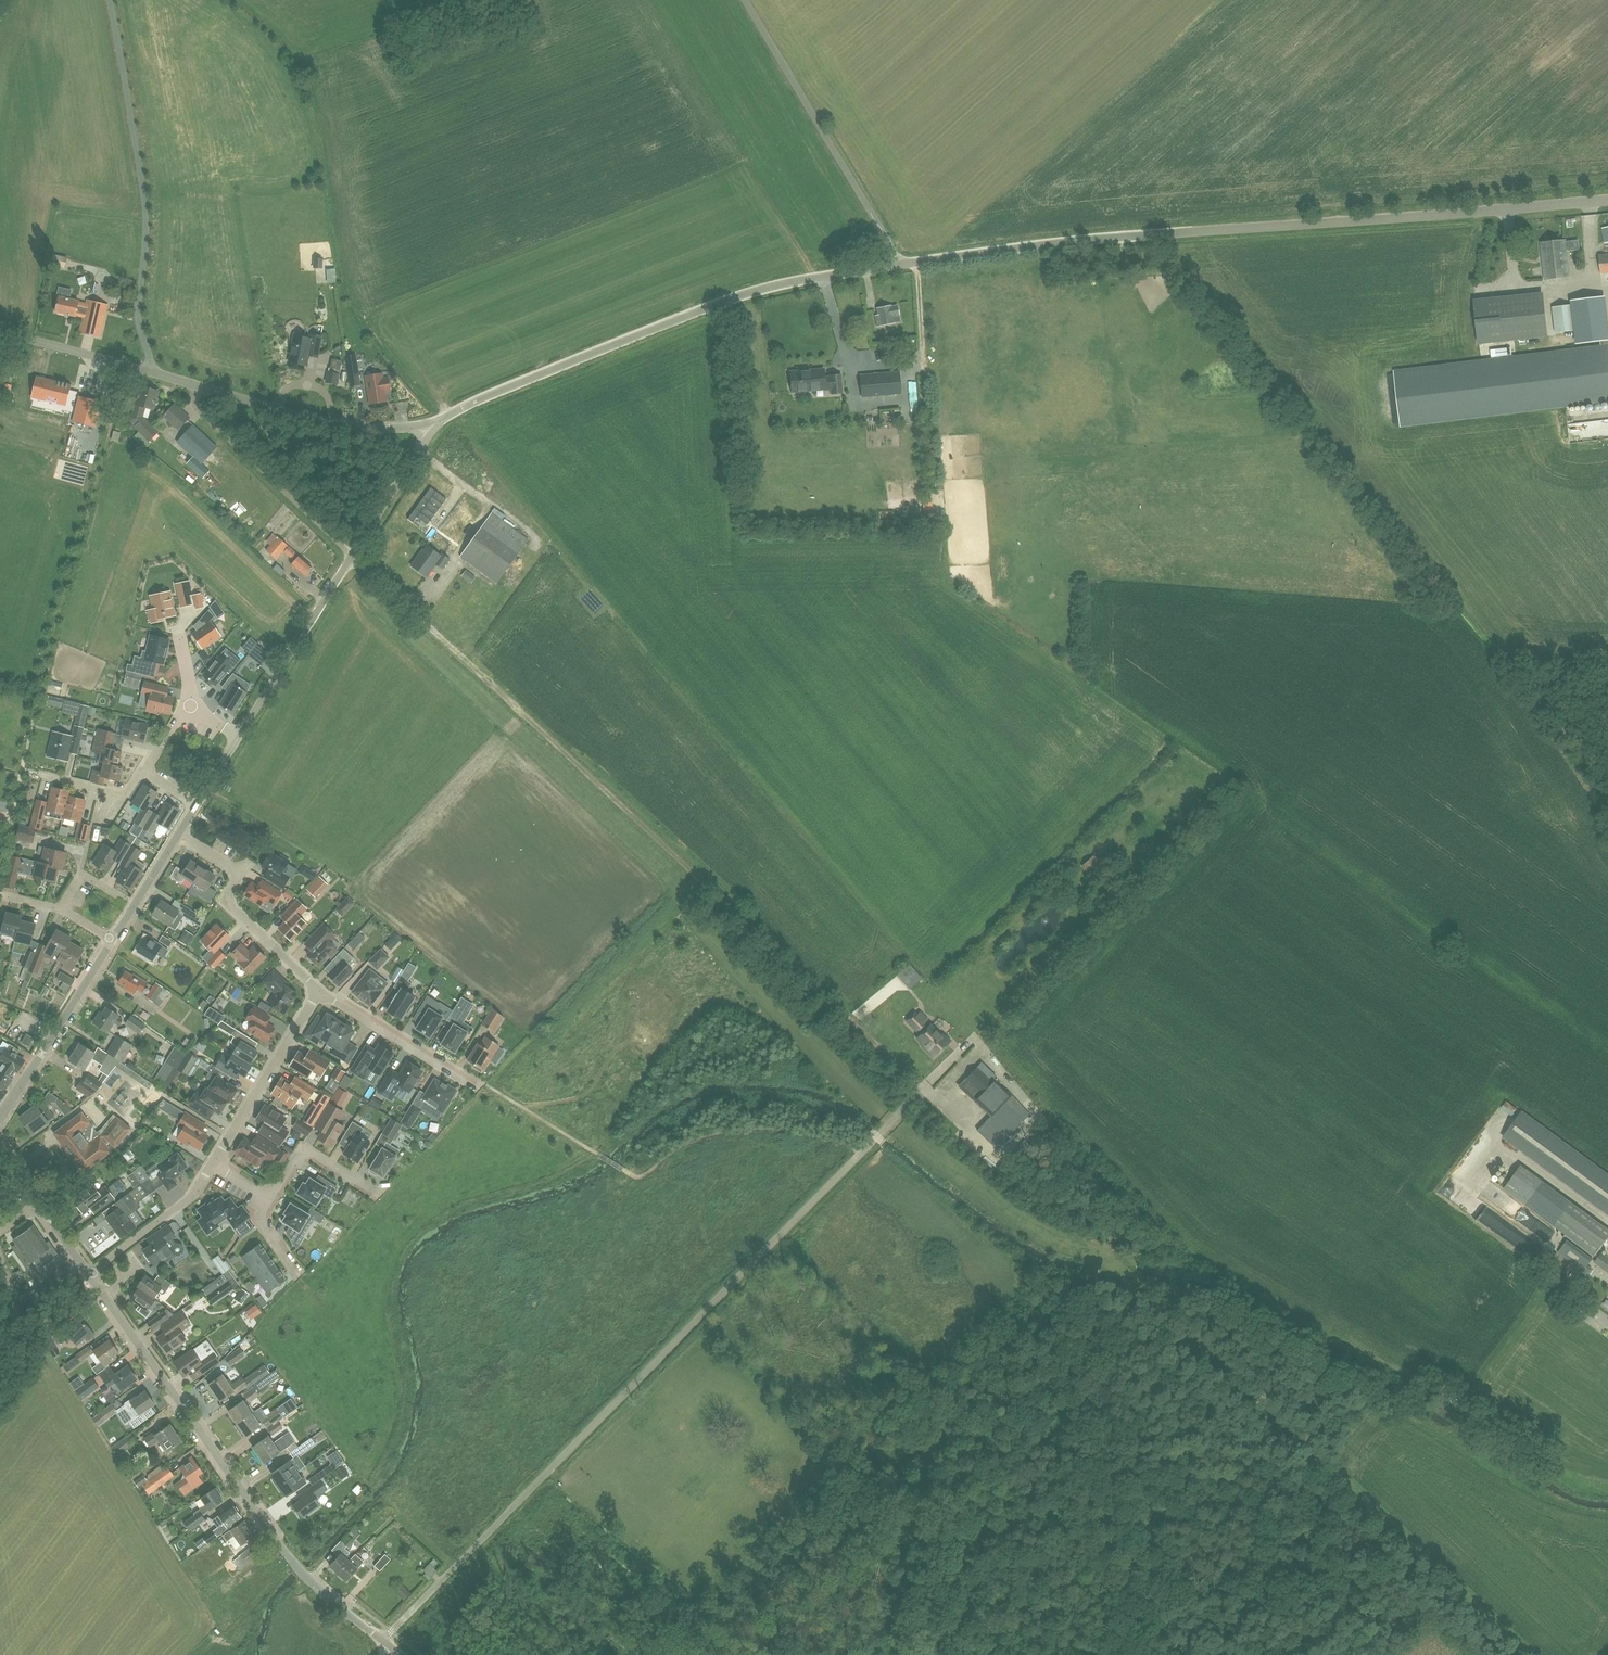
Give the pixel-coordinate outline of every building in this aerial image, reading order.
[(1541,243),(1545,279),(1570,277),(1565,240),(1541,243)] [(1607,272),(1607,253),(1599,254),(1601,273),(1607,272)] [(64,268),(67,257),(53,254),(51,265),(64,268)] [(322,258),(313,258),(313,268),(322,268),(322,258)] [(58,297),(55,311),(82,317),(79,332),(100,337),(107,304),(86,299),(85,303),(78,301),(78,300),(69,299),(71,290),(58,287),(56,297),(58,297)] [(1475,300),(1479,343),(1546,336),(1542,293),(1475,300)] [(1575,330),(1577,344),(1600,341),(1601,346),(1394,371),(1401,426),(1607,401),(1607,332),(1604,296),(1572,300),(1572,305),(1575,330)] [(893,315),(899,314),(897,305),(891,306),(891,305),(877,308),(879,316),(875,316),(877,326),(894,322),(893,315)] [(1556,332),(1575,330),(1572,305),(1553,307),(1556,332)] [(289,362),(306,365),(308,355),(317,356),(321,336),(311,334),(310,338),(300,336),(300,334),(298,332),(296,331),(293,332),(292,335),(291,342),(292,342),(289,362)] [(880,338),(881,344),(894,342),(892,335),(880,338)] [(328,366),(326,381),(336,383),(341,360),(331,358),(329,367),(328,366)] [(791,382),(789,383),(790,387),(791,388),(792,390),(825,388),(825,385),(831,385),(831,393),(842,392),(840,374),(830,375),(830,376),(824,377),(824,368),(790,371),(791,382)] [(360,384),(357,369),(348,370),(350,385),(360,384)] [(899,371),(860,374),(862,397),(901,394),(899,371)] [(382,372),(365,375),(369,403),(386,401),(385,391),(390,390),(388,376),(383,377),(382,372)] [(58,396),(57,401),(63,402),(67,385),(44,380),(43,383),(37,381),(33,395),(46,398),(47,394),(58,396)] [(140,393),(136,395),(138,399),(136,403),(131,419),(136,425),(135,426),(149,440),(157,432),(142,416),(145,407),(151,408),(153,402),(157,399),(155,396),(157,390),(142,386),(140,393)] [(96,427),(102,401),(78,396),(72,421),(96,427)] [(189,417),(174,403),(163,415),(178,429),(189,417)] [(202,476),(208,470),(201,463),(217,446),(193,424),(177,441),(193,456),(188,462),(202,476)] [(114,430),(111,439),(118,441),(120,432),(114,430)] [(934,509),(930,509),(923,510),(924,529),(935,527),(934,509)] [(492,513),(461,556),(497,582),(528,538),(492,513)] [(276,537),(273,534),(266,542),(270,545),(266,550),(276,558),(287,545),(277,536),(276,537)] [(303,575),(311,566),(299,555),(288,546),(284,551),(294,560),(291,564),(303,575)] [(419,553),(411,565),(426,576),(435,563),(442,568),(449,558),(442,553),(440,555),(427,546),(421,554),(419,553)] [(285,571),(277,564),(273,568),(281,576),(285,571)] [(466,570),(461,576),(471,583),(476,577),(466,570)] [(192,595),(190,580),(176,583),(179,598),(192,595)] [(153,609),(146,610),(149,622),(151,621),(152,623),(162,620),(162,618),(174,615),(173,609),(175,608),(173,598),(171,599),(170,593),(151,597),(153,609)] [(193,594),(195,604),(196,609),(203,607),(202,602),(204,602),(202,595),(201,595),(200,593),(193,594)] [(209,606),(213,611),(220,606),(215,599),(209,606)] [(192,634),(202,648),(220,636),(211,623),(216,620),(209,609),(193,626),(197,631),(192,634)] [(137,673),(154,677),(158,662),(163,664),(169,640),(150,635),(146,651),(142,650),(137,673)] [(249,653),(257,643),(251,637),(242,648),(249,653)] [(270,655),(256,644),(248,655),(261,665),(270,655)] [(240,660),(234,655),(229,662),(220,654),(203,675),(215,685),(226,672),(229,674),(240,660)] [(233,673),(222,687),(227,691),(219,704),(219,705),(233,714),(234,713),(246,693),(247,693),(247,692),(237,686),(241,678),(233,673)] [(134,677),(132,686),(138,688),(140,679),(134,677)] [(151,692),(147,710),(156,712),(157,710),(170,713),(173,698),(159,694),(161,686),(144,682),(143,690),(151,692)] [(65,709),(67,700),(48,696),(46,705),(65,709)] [(70,745),(78,747),(82,728),(84,728),(89,707),(79,704),(74,726),(72,736),(53,732),(48,755),(67,760),(70,745)] [(127,719),(122,736),(143,741),(147,724),(127,719)] [(97,727),(95,736),(108,739),(113,741),(115,732),(97,727)] [(95,736),(92,751),(100,753),(98,761),(104,762),(118,765),(121,750),(111,748),(113,741),(108,739),(95,736)] [(118,765),(104,762),(102,771),(93,769),(90,781),(101,783),(103,777),(120,781),(123,766),(118,765)] [(144,826),(153,812),(147,808),(157,793),(144,785),(133,802),(143,808),(129,831),(137,836),(144,826)] [(52,817),(54,810),(64,812),(68,796),(69,791),(52,787),(48,803),(35,799),(29,826),(42,829),(45,816),(52,817)] [(68,796),(64,812),(63,817),(80,821),(85,800),(68,796)] [(153,812),(144,826),(152,832),(158,822),(168,828),(179,811),(166,802),(158,815),(153,812)] [(86,840),(90,825),(78,822),(74,837),(86,840)] [(36,828),(26,826),(19,824),(15,839),(33,843),(35,834),(46,837),(48,831),(36,828)] [(121,863),(131,845),(121,839),(115,850),(105,844),(94,862),(108,871),(115,859),(121,863)] [(141,851),(131,845),(121,863),(126,866),(117,880),(131,889),(142,871),(132,865),(141,851)] [(42,855),(41,862),(59,867),(63,868),(66,852),(40,846),(38,854),(42,855)] [(262,865),(267,869),(264,875),(283,887),(289,876),(282,872),(288,863),(270,852),(262,865)] [(1094,854),(1081,866),(1093,879),(1106,868),(1094,854)] [(41,862),(11,855),(4,886),(13,888),(18,865),(29,868),(28,875),(55,882),(59,867),(41,862)] [(194,882),(204,866),(196,861),(195,863),(191,860),(186,868),(184,867),(183,870),(176,866),(170,876),(181,883),(185,877),(194,882)] [(212,871),(204,866),(194,882),(202,887),(198,894),(210,901),(216,891),(210,887),(212,884),(210,883),(215,875),(211,873),(212,871)] [(303,866),(299,872),(313,881),(317,874),(303,866)] [(319,876),(306,889),(315,898),(328,885),(319,876)] [(281,892),(269,885),(261,880),(258,886),(252,882),(244,894),(262,905),(265,899),(274,904),(281,892)] [(286,890),(283,895),(291,900),(294,895),(286,890)] [(347,896),(334,910),(342,917),(355,903),(347,896)] [(183,904),(179,910),(161,899),(152,914),(176,929),(184,916),(200,927),(205,918),(183,904)] [(285,922),(279,928),(291,939),(306,923),(298,916),(306,908),(297,900),(281,917),(285,922)] [(20,920),(21,916),(6,912),(1,933),(16,936),(20,920)] [(15,940),(30,944),(35,924),(20,920),(16,936),(15,940)] [(224,927),(222,929),(216,924),(202,940),(214,952),(229,936),(228,934),(229,932),(224,927)] [(312,950),(307,954),(309,956),(308,958),(312,961),(314,961),(319,966),(329,956),(330,957),(337,950),(328,941),(334,935),(324,925),(306,944),(312,950)] [(68,941),(69,941),(71,938),(56,929),(47,946),(39,942),(35,952),(29,967),(29,968),(28,969),(33,972),(35,973),(38,974),(47,952),(52,955),(54,951),(60,955),(68,941)] [(186,945),(192,934),(184,930),(178,940),(186,945)] [(366,938),(360,932),(348,944),(354,950),(366,938)] [(168,947),(172,940),(162,934),(158,941),(168,947)] [(152,960),(156,954),(163,959),(168,950),(147,937),(138,951),(152,960)] [(60,955),(58,959),(65,963),(63,966),(70,971),(83,949),(69,941),(68,941),(60,955)] [(250,973),(265,957),(254,946),(249,951),(241,943),(231,953),(239,961),(238,962),(250,973)] [(335,980),(339,984),(352,971),(346,965),(354,958),(344,948),(332,960),(337,965),(328,974),(329,975),(329,977),(332,980),(335,980)] [(20,964),(29,968),(29,967),(35,952),(27,949),(21,964),(20,964)] [(377,970),(389,957),(380,949),(368,961),(377,970)] [(215,968),(226,956),(219,950),(207,962),(215,968)] [(402,972),(410,977),(417,967),(409,962),(404,970),(402,972)] [(909,963),(897,973),(909,987),(921,977),(909,963)] [(24,980),(28,969),(24,967),(20,978),(24,980)] [(33,972),(28,969),(24,980),(21,989),(25,990),(28,982),(29,982),(33,972)] [(352,992),(370,1006),(384,988),(375,981),(379,976),(370,969),(352,992)] [(273,970),(263,981),(276,992),(269,1004),(284,1013),(296,992),(282,983),(285,981),(273,970)] [(70,986),(75,979),(61,971),(56,978),(70,986)] [(125,971),(118,982),(124,986),(123,987),(134,993),(137,988),(142,991),(148,982),(133,973),(132,975),(125,971)] [(397,995),(397,994),(392,1002),(393,1002),(387,1011),(400,1019),(405,1011),(408,1012),(413,1004),(410,1003),(414,997),(406,992),(412,983),(400,976),(393,987),(400,991),(397,995)] [(159,1006),(170,992),(156,981),(145,996),(159,1006)] [(70,986),(63,982),(59,987),(63,990),(61,993),(65,995),(70,986)] [(45,986),(41,994),(45,997),(50,989),(45,986)] [(425,1014),(416,1028),(430,1037),(443,1017),(434,1012),(440,1003),(427,996),(419,1010),(425,1014)] [(461,998),(453,1011),(459,1015),(468,1002),(461,998)] [(142,1006),(136,1015),(146,1021),(152,1013),(142,1006)] [(118,1026),(122,1019),(117,1016),(118,1015),(106,1007),(101,1016),(98,1014),(93,1022),(108,1032),(113,1023),(118,1026)] [(274,1027),(267,1023),(270,1017),(254,1007),(247,1019),(253,1023),(248,1030),(266,1041),(274,1027)] [(492,1008),(482,1025),(493,1032),(503,1017),(492,1008)] [(917,1015),(915,1012),(908,1019),(919,1031),(920,1030),(923,1033),(918,1037),(928,1048),(927,1049),(933,1056),(947,1042),(931,1025),(928,1028),(925,1025),(926,1024),(924,1022),(927,1019),(920,1012),(917,1015)] [(329,1042),(341,1022),(335,1019),(336,1017),(330,1013),(328,1015),(327,1014),(319,1026),(314,1022),(306,1035),(317,1043),(321,1037),(329,1042)] [(125,1024),(139,1034),(146,1025),(131,1015),(125,1024)] [(457,1018),(441,1044),(455,1053),(468,1032),(459,1027),(463,1022),(457,1018)] [(217,1026),(227,1032),(231,1026),(222,1020),(217,1026)] [(341,1022),(329,1042),(340,1049),(336,1054),(348,1062),(357,1048),(347,1041),(354,1030),(352,1029),(353,1027),(347,1023),(346,1025),(341,1022)] [(238,1046),(233,1053),(252,1064),(250,1063),(253,1059),(255,1059),(257,1055),(256,1053),(258,1051),(244,1042),(248,1036),(238,1030),(231,1041),(238,1046)] [(35,1038),(27,1033),(21,1042),(29,1047),(35,1038)] [(107,1052),(109,1054),(121,1061),(131,1044),(117,1036),(107,1052)] [(478,1043),(467,1060),(475,1065),(474,1067),(481,1071),(482,1069),(483,1070),(490,1060),(492,1062),(501,1048),(498,1047),(499,1045),(486,1036),(481,1045),(478,1043)] [(12,1077),(16,1071),(18,1072),(25,1060),(17,1055),(20,1050),(10,1043),(0,1058),(0,1060),(3,1062),(0,1066),(0,1069),(12,1077)] [(109,1054),(107,1052),(98,1047),(94,1052),(80,1043),(69,1060),(84,1069),(91,1057),(103,1064),(105,1060),(109,1054)] [(366,1045),(351,1070),(364,1078),(370,1068),(380,1075),(393,1053),(388,1050),(387,1047),(383,1044),(380,1045),(379,1044),(375,1050),(366,1045)] [(176,1069),(186,1054),(174,1047),(153,1079),(162,1085),(173,1067),(176,1069)] [(188,1051),(196,1056),(199,1051),(193,1047),(188,1051)] [(306,1056),(298,1051),(290,1065),(308,1076),(313,1069),(321,1075),(329,1062),(310,1050),(306,1056)] [(199,1058),(196,1056),(188,1051),(186,1054),(176,1069),(182,1073),(187,1076),(199,1058)] [(251,1066),(252,1064),(233,1053),(229,1059),(222,1055),(214,1067),(230,1077),(236,1080),(240,1073),(245,1076),(247,1072),(249,1072),(251,1068),(251,1066)] [(116,1066),(117,1064),(119,1061),(109,1054),(105,1060),(115,1066),(116,1066)] [(119,1061),(117,1064),(116,1066),(149,1088),(152,1083),(119,1061)] [(379,1091),(391,1099),(399,1085),(409,1091),(422,1071),(408,1062),(399,1075),(392,1070),(379,1091)] [(992,1115),(1012,1095),(994,1078),(996,1075),(982,1062),(959,1086),(972,1099),(974,1098),(992,1115)] [(182,1073),(176,1069),(173,1067),(162,1085),(159,1090),(168,1096),(182,1073)] [(345,1073),(337,1068),(331,1077),(339,1083),(345,1073)] [(0,1069),(0,1102),(7,1091),(6,1090),(13,1079),(12,1077),(0,1069)] [(207,1088),(227,1100),(229,1101),(232,1096),(235,1096),(237,1092),(236,1090),(237,1088),(209,1071),(206,1077),(213,1082),(209,1088),(207,1087),(207,1088)] [(89,1074),(84,1082),(94,1089),(97,1090),(102,1082),(108,1075),(103,1072),(98,1080),(89,1074)] [(345,1089),(351,1079),(345,1075),(339,1085),(345,1089)] [(315,1089),(309,1086),(295,1077),(291,1084),(282,1078),(273,1093),(286,1101),(285,1102),(292,1106),(299,1096),(307,1101),(315,1089)] [(423,1106),(433,1112),(438,1116),(441,1111),(443,1112),(456,1090),(448,1085),(447,1086),(435,1079),(421,1100),(416,1097),(400,1123),(409,1129),(423,1106)] [(94,1089),(84,1082),(81,1080),(75,1089),(89,1097),(94,1089)] [(318,1138),(331,1146),(343,1126),(336,1122),(343,1112),(339,1109),(348,1093),(338,1087),(329,1101),(331,1102),(330,1104),(321,1117),(316,1127),(323,1131),(318,1138)] [(224,1105),(227,1100),(207,1088),(202,1095),(197,1092),(189,1105),(209,1117),(214,1110),(219,1113),(220,1111),(223,1111),(225,1107),(224,1105)] [(43,1099),(36,1105),(19,1117),(31,1133),(54,1116),(49,1109),(47,1105),(52,1101),(55,1102),(56,1101),(58,1097),(48,1091),(43,1099)] [(331,1097),(325,1093),(320,1101),(326,1105),(331,1097)] [(368,1104),(379,1110),(383,1102),(373,1096),(368,1104)] [(1013,1096),(1004,1106),(1023,1124),(1031,1115),(1013,1096)] [(58,1097),(56,1101),(65,1114),(72,1110),(67,1103),(58,1097)] [(156,1107),(180,1122),(178,1124),(184,1128),(177,1138),(187,1144),(190,1144),(199,1149),(203,1144),(205,1144),(208,1140),(207,1138),(208,1135),(202,1132),(206,1125),(185,1112),(185,1113),(163,1100),(156,1107)] [(285,1118),(265,1106),(256,1119),(264,1124),(260,1132),(280,1144),(288,1132),(280,1127),(285,1118)] [(115,1146),(131,1127),(113,1113),(101,1128),(96,1132),(81,1112),(53,1133),(83,1172),(111,1151),(115,1146)] [(306,1123),(313,1127),(319,1116),(312,1112),(306,1123)] [(1504,1137),(1607,1213),(1607,1175),(1522,1112),(1504,1137)] [(313,1127),(298,1118),(292,1128),(307,1137),(313,1127)] [(409,1129),(402,1125),(391,1118),(382,1133),(393,1140),(399,1129),(406,1133),(409,1129)] [(343,1154),(357,1163),(370,1142),(359,1136),(364,1128),(352,1121),(345,1133),(353,1138),(343,1154)] [(432,1133),(426,1139),(431,1143),(436,1137),(432,1133)] [(245,1138),(236,1152),(245,1157),(244,1159),(250,1162),(251,1161),(258,1165),(263,1157),(271,1162),(279,1149),(257,1135),(253,1143),(245,1138)] [(383,1177),(396,1156),(387,1151),(391,1145),(387,1143),(383,1149),(382,1148),(369,1169),(371,1169),(369,1171),(376,1175),(377,1173),(383,1177)] [(286,1144),(283,1149),(291,1154),(294,1149),(286,1144)] [(282,1150),(276,1159),(283,1163),(288,1154),(282,1150)] [(170,1156),(158,1165),(157,1164),(146,1172),(152,1180),(158,1176),(169,1190),(177,1184),(173,1178),(184,1171),(183,1170),(188,1166),(178,1152),(171,1157),(170,1156)] [(1522,1164),(1505,1186),(1527,1203),(1594,1254),(1607,1235),(1607,1229),(1522,1164)] [(146,1172),(141,1166),(133,1172),(142,1183),(145,1188),(154,1182),(152,1180),(146,1172)] [(134,1189),(142,1183),(133,1172),(127,1176),(132,1182),(130,1183),(134,1189)] [(329,1200),(332,1195),(337,1187),(319,1176),(315,1181),(310,1178),(306,1184),(303,1183),(302,1185),(300,1184),(296,1190),(298,1191),(297,1193),(316,1205),(322,1195),(329,1200)] [(120,1178),(106,1188),(105,1187),(98,1192),(92,1184),(82,1192),(79,1192),(75,1194),(75,1197),(73,1199),(82,1211),(89,1206),(94,1212),(113,1198),(113,1197),(127,1187),(120,1178)] [(113,1204),(117,1210),(106,1218),(121,1237),(136,1226),(127,1215),(140,1206),(129,1192),(113,1204)] [(215,1202),(213,1199),(198,1210),(204,1217),(199,1221),(208,1233),(228,1218),(235,1227),(249,1216),(242,1206),(237,1209),(230,1199),(224,1202),(221,1197),(215,1202)] [(324,1216),(311,1208),(308,1214),(290,1203),(289,1205),(287,1204),(284,1210),(285,1211),(284,1213),(286,1215),(282,1221),(290,1226),(286,1232),(294,1237),(292,1241),(297,1248),(303,1237),(298,1233),(309,1216),(320,1223),(324,1216)] [(146,1240),(150,1246),(144,1250),(154,1265),(165,1257),(167,1259),(173,1255),(176,1256),(180,1255),(182,1253),(184,1250),(183,1247),(182,1244),(179,1243),(176,1243),(172,1238),(175,1236),(167,1226),(146,1240)] [(33,1227),(14,1240),(16,1244),(14,1246),(14,1248),(15,1250),(13,1251),(28,1272),(39,1286),(24,1296),(32,1308),(54,1293),(51,1289),(72,1274),(49,1241),(45,1244),(33,1227)] [(1591,1257),(1567,1239),(1558,1251),(1582,1269),(1591,1257)] [(250,1269),(268,1256),(259,1244),(242,1257),(250,1269)] [(1595,1261),(1607,1271),(1607,1257),(1601,1252),(1595,1261)] [(218,1255),(212,1260),(222,1274),(223,1274),(234,1290),(240,1285),(229,1270),(231,1268),(225,1260),(223,1262),(218,1255)] [(276,1268),(268,1256),(250,1269),(259,1281),(276,1268)] [(276,1268),(259,1281),(267,1293),(285,1280),(276,1268)] [(17,1283),(24,1280),(20,1269),(13,1272),(17,1283)] [(222,1274),(212,1282),(223,1298),(234,1290),(223,1274),(222,1274)] [(145,1275),(137,1286),(139,1288),(153,1297),(157,1292),(161,1294),(164,1294),(172,1283),(161,1277),(156,1283),(145,1275)] [(213,1305),(223,1298),(212,1282),(202,1289),(213,1305)] [(256,1289),(253,1285),(247,1289),(250,1293),(256,1289)] [(147,1317),(152,1310),(148,1308),(155,1299),(153,1297),(139,1288),(136,1291),(133,1291),(131,1295),(132,1297),(131,1298),(139,1304),(135,1309),(147,1317)] [(261,1313),(255,1305),(245,1312),(250,1320),(261,1313)] [(167,1309),(164,1312),(147,1323),(152,1330),(169,1319),(174,1314),(167,1309)] [(160,1327),(164,1333),(157,1338),(167,1352),(186,1339),(179,1330),(188,1323),(181,1312),(160,1327)] [(95,1335),(79,1318),(68,1329),(64,1325),(54,1334),(63,1343),(69,1336),(77,1344),(84,1336),(89,1341),(95,1335)] [(45,1342),(52,1353),(54,1357),(60,1353),(58,1348),(50,1337),(45,1342)] [(94,1350),(101,1359),(102,1361),(92,1368),(97,1375),(109,1365),(107,1363),(115,1358),(113,1355),(118,1352),(114,1347),(115,1345),(112,1340),(110,1340),(109,1339),(94,1350)] [(237,1346),(238,1348),(234,1351),(240,1360),(246,1356),(242,1350),(246,1347),(243,1342),(237,1346)] [(63,1366),(67,1371),(71,1369),(94,1352),(89,1345),(63,1366)] [(193,1379),(205,1371),(219,1360),(213,1352),(200,1361),(192,1349),(174,1362),(184,1376),(188,1373),(193,1379)] [(240,1360),(234,1351),(224,1358),(230,1367),(240,1360)] [(123,1387),(136,1378),(128,1366),(119,1372),(117,1369),(103,1379),(109,1386),(114,1382),(115,1384),(111,1386),(117,1394),(124,1389),(123,1387)] [(246,1385),(248,1388),(248,1387),(264,1376),(259,1368),(242,1380),(246,1385)] [(233,1394),(234,1394),(246,1385),(242,1380),(241,1378),(232,1384),(227,1379),(225,1380),(221,1375),(208,1384),(220,1400),(232,1392),(233,1394)] [(271,1382),(266,1376),(261,1380),(266,1386),(271,1382)] [(81,1399),(86,1396),(86,1397),(99,1387),(92,1378),(79,1388),(80,1388),(75,1392),(81,1399)] [(79,1387),(74,1380),(70,1383),(74,1390),(79,1387)] [(248,1389),(249,1390),(243,1395),(247,1400),(243,1402),(242,1401),(228,1411),(236,1423),(252,1412),(253,1410),(249,1405),(251,1403),(249,1402),(256,1396),(256,1395),(267,1387),(261,1380),(249,1388),(248,1389)] [(139,1414),(154,1403),(145,1391),(137,1397),(135,1395),(122,1404),(126,1411),(133,1406),(139,1414)] [(104,1422),(117,1412),(111,1404),(98,1414),(104,1422)] [(252,1412),(236,1423),(245,1436),(260,1426),(259,1425),(263,1422),(266,1426),(266,1427),(266,1428),(276,1421),(277,1423),(278,1422),(284,1418),(283,1417),(292,1411),(289,1406),(280,1412),(278,1409),(262,1420),(260,1417),(259,1418),(253,1410),(252,1412)] [(277,1423),(268,1429),(272,1435),(283,1428),(278,1422),(277,1423)] [(167,1451),(181,1441),(170,1425),(159,1433),(157,1430),(145,1439),(150,1446),(159,1439),(167,1451)] [(137,1442),(131,1433),(112,1447),(122,1461),(131,1454),(128,1449),(137,1442)] [(264,1463),(294,1441),(288,1433),(273,1443),(268,1436),(253,1447),(264,1463)] [(294,1458),(316,1443),(311,1437),(289,1452),(294,1458)] [(330,1465),(333,1470),(344,1462),(336,1450),(327,1457),(331,1463),(329,1464),(330,1465)] [(198,1475),(203,1472),(193,1458),(179,1468),(186,1477),(176,1484),(184,1496),(203,1482),(198,1475)] [(273,1480),(277,1486),(294,1473),(290,1468),(293,1466),(290,1460),(272,1473),(275,1477),(273,1478),(273,1480)] [(147,1478),(146,1479),(143,1474),(133,1481),(138,1488),(147,1481),(151,1479),(150,1478),(165,1467),(162,1464),(147,1474),(147,1478)] [(312,1485),(320,1479),(333,1470),(330,1465),(308,1480),(312,1485)] [(158,1488),(175,1476),(167,1466),(165,1467),(150,1478),(151,1479),(158,1488)] [(294,1473),(277,1486),(281,1492),(283,1492),(285,1491),(288,1495),(305,1482),(297,1471),(294,1473)] [(320,1479),(312,1485),(297,1495),(301,1501),(295,1505),(302,1516),(320,1503),(315,1496),(327,1488),(320,1479)] [(216,1487),(214,1489),(214,1488),(201,1498),(205,1505),(193,1513),(195,1515),(184,1523),(189,1530),(205,1519),(200,1513),(204,1511),(205,1513),(223,1500),(219,1496),(221,1495),(216,1487)] [(233,1523),(240,1518),(236,1513),(237,1511),(234,1507),(232,1508),(231,1507),(217,1517),(227,1529),(221,1533),(217,1528),(202,1539),(206,1545),(234,1525),(233,1523)] [(241,1545),(255,1536),(244,1520),(223,1535),(227,1541),(234,1536),(241,1545)] [(354,1541),(360,1534),(354,1528),(348,1535),(346,1534),(341,1540),(340,1540),(348,1547),(354,1541)] [(240,1570),(260,1554),(253,1545),(233,1561),(240,1570)] [(338,1572),(349,1560),(345,1557),(350,1552),(345,1547),(330,1565),(338,1572)] [(356,1553),(349,1560),(338,1572),(347,1580),(364,1561),(360,1557),(356,1553)] [(380,1570),(390,1558),(385,1554),(375,1565),(380,1570)] [(431,1577),(441,1565),(433,1558),(423,1570),(431,1577)]
